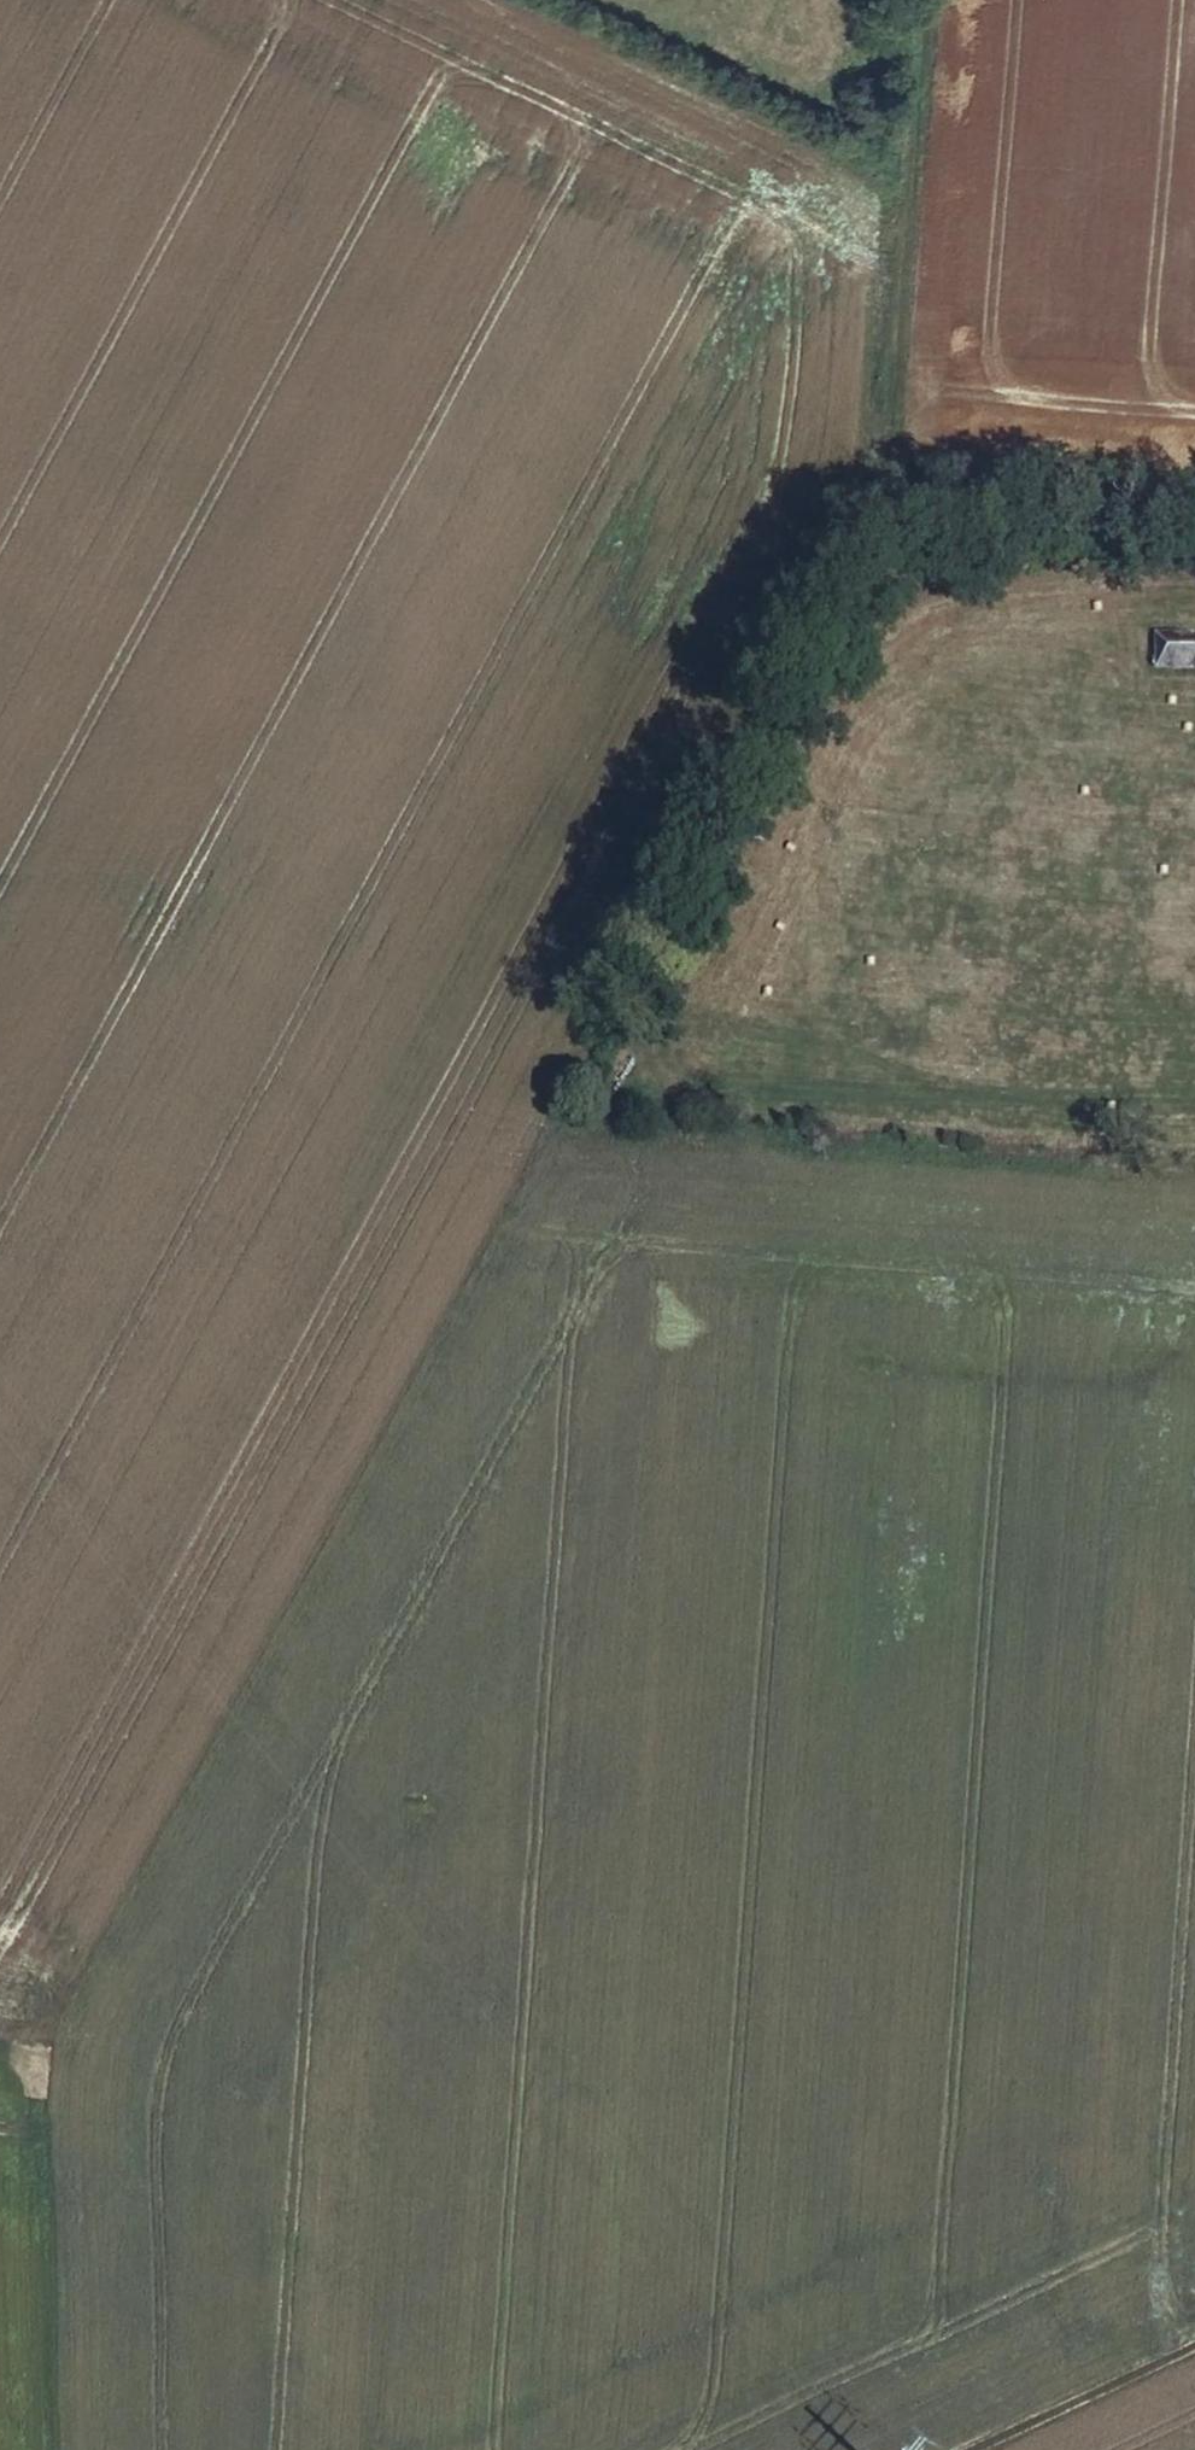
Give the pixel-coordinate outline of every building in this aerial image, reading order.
[(1063,637),(1063,671),(1194,675),(1194,639),(1063,637)]
